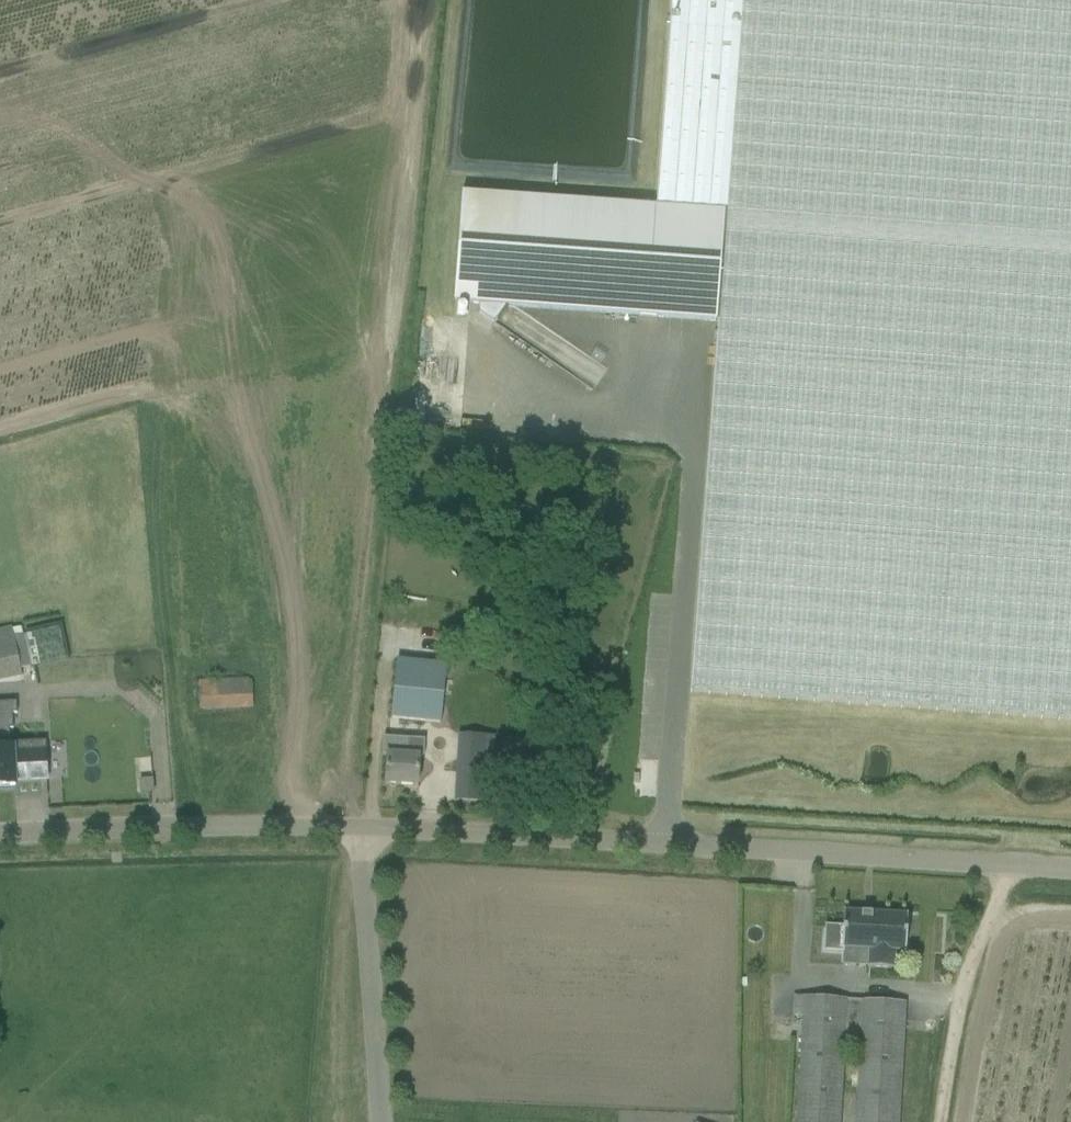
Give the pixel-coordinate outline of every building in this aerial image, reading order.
[(691,692),(1070,721),(1070,0),(672,0),(656,208),(462,193),(454,303),(480,305),(479,314),(495,325),(507,307),(718,322),(691,692)] [(14,638),(20,670),(32,667),(25,636),(14,638)] [(391,730),(440,735),(448,667),(398,661),(391,730)] [(254,707),(252,681),(199,683),(200,709),(254,707)] [(1,736),(10,736),(9,730),(13,730),(13,714),(17,714),(16,703),(0,704),(0,743),(1,743),(1,736)] [(11,744),(11,748),(0,748),(0,787),(15,786),(15,782),(46,780),(45,742),(11,744)] [(483,790),(484,768),(484,753),(458,751),(456,788),(483,790)] [(386,784),(418,786),(420,756),(387,754),(386,784)] [(152,779),(139,780),(140,795),(154,793),(152,779)] [(894,970),(895,951),(906,952),(908,916),(844,913),(843,929),(826,928),(825,951),(843,952),(843,949),(869,950),(868,969),(894,970)] [(798,1121),(841,1121),(846,1034),(860,1035),(856,1121),(899,1121),(905,1003),(795,997),(794,1015),(803,1016),(798,1121)]
